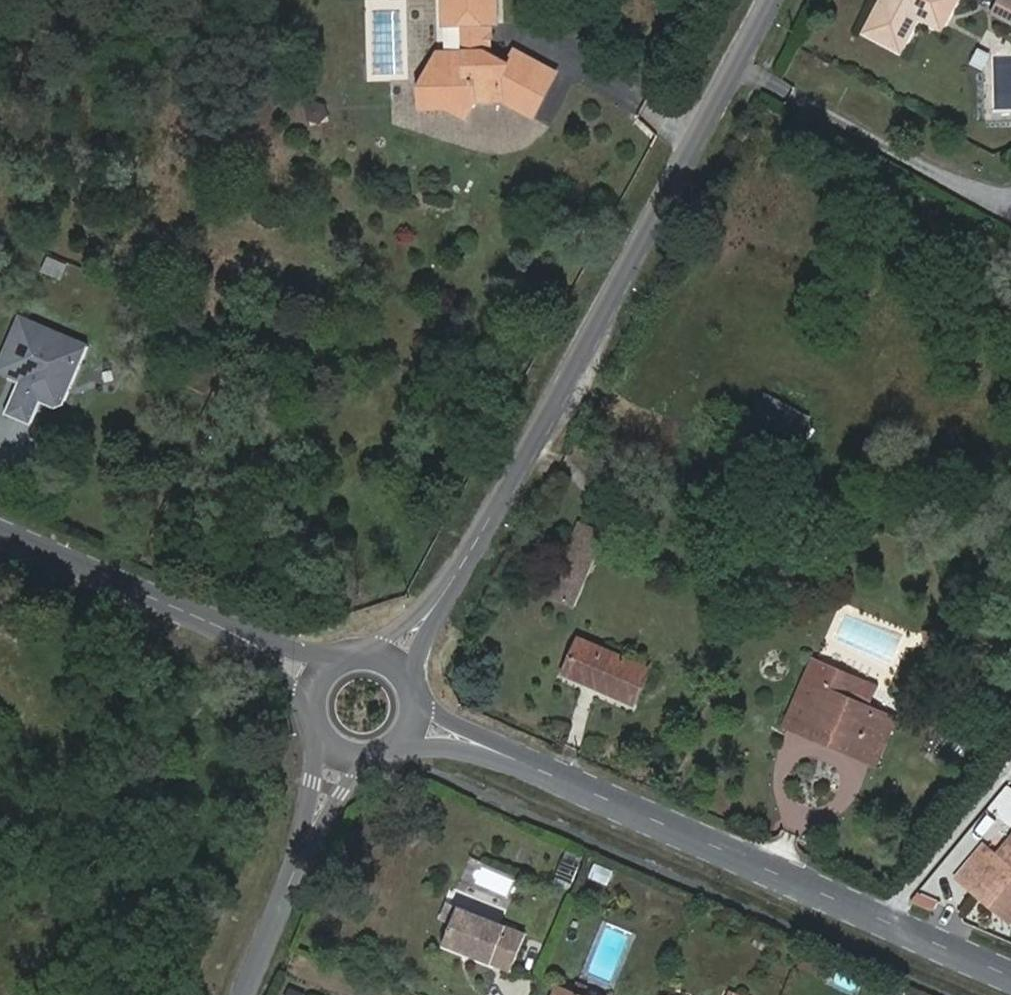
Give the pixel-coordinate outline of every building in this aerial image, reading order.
[(463,15),(481,15),(483,42),(465,40),(443,74),(465,88),(460,97),(484,111),(495,94),(518,93),(545,111),(571,66),(535,42),(524,54),(508,46),(498,40),(499,15),(508,14),(516,14),(516,0),(462,0),(463,15)] [(901,51),(919,17),(925,4),(948,16),(957,0),(883,0),(866,33),(901,51)] [(994,15),(1010,23),(1010,0),(1001,0),(994,15)] [(948,16),(925,4),(919,17),(942,29),(948,16)] [(508,46),(508,14),(499,15),(498,40),(508,46)] [(481,15),(463,15),(465,40),(483,42),(481,15)] [(465,40),(455,39),(436,71),(440,96),(460,97),(465,88),(443,74),(465,40)] [(310,101),(306,119),(325,122),(328,104),(310,101)] [(61,279),(68,263),(48,255),(41,271),(61,279)] [(2,416),(28,427),(38,404),(43,393),(45,394),(51,381),(69,389),(86,349),(18,319),(0,360),(0,374),(17,381),(2,416)] [(38,404),(52,411),(61,407),(69,389),(51,381),(45,394),(43,393),(38,404)] [(770,394),(760,410),(779,422),(789,405),(770,394)] [(606,537),(580,525),(549,594),(575,605),(606,537)] [(926,635),(926,646),(938,646),(937,635),(926,635)] [(580,642),(565,674),(634,707),(649,675),(580,642)] [(845,739),(875,751),(889,716),(867,707),(875,687),(812,660),(804,681),(823,689),(809,724),(825,730),(827,725),(847,733),(845,739)] [(895,718),(889,716),(875,751),(845,739),(847,733),(827,725),(825,730),(809,724),(823,689),(804,681),(786,724),(876,763),(895,718)] [(991,856),(978,845),(951,878),(964,890),(972,880),(1003,904),(1010,895),(1010,834),(991,856)] [(1010,919),(1010,895),(1003,904),(972,880),(964,890),(1005,926),(1010,919)] [(526,932),(460,905),(444,943),(511,970),(526,932)] [(576,978),(572,988),(584,993),(588,983),(576,978)] [(554,994),(590,994),(584,993),(572,988),(559,983),(554,994)]
